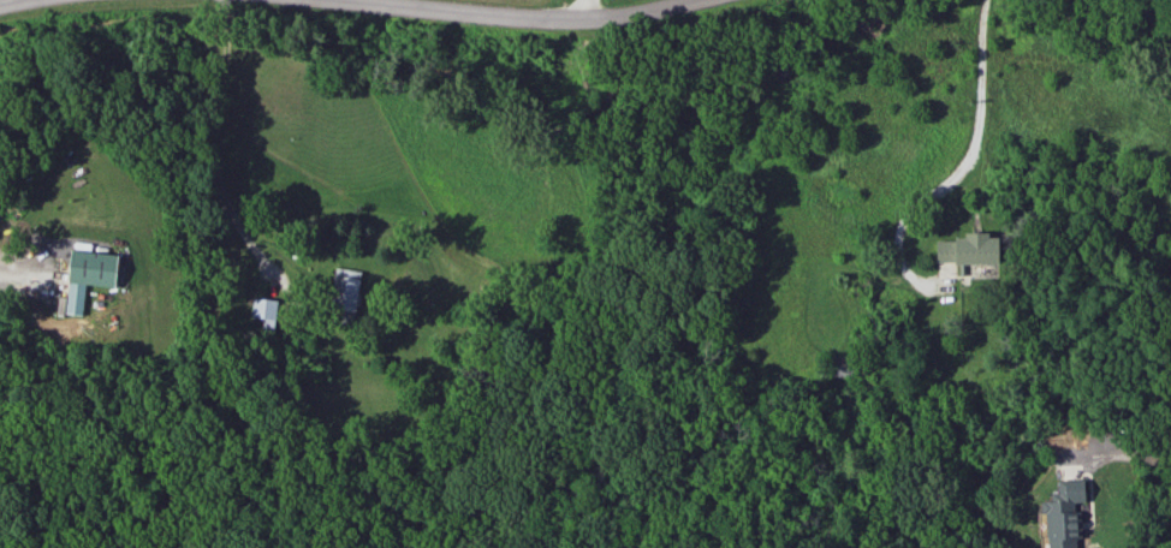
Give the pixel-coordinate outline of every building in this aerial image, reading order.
[(998,262),(997,237),(988,237),(988,232),(963,232),(963,239),(935,239),(935,263),(998,262)] [(114,287),(117,254),(70,249),(63,313),(81,314),(84,284),(114,287)] [(328,306),(353,311),(362,272),(336,266),(328,306)] [(262,318),(260,329),(274,330),(277,299),(252,297),(250,317),(262,318)] [(1057,492),(1050,492),(1050,501),(1044,501),(1045,547),(1078,547),(1076,502),(1083,501),(1083,478),(1057,479),(1057,492)]
